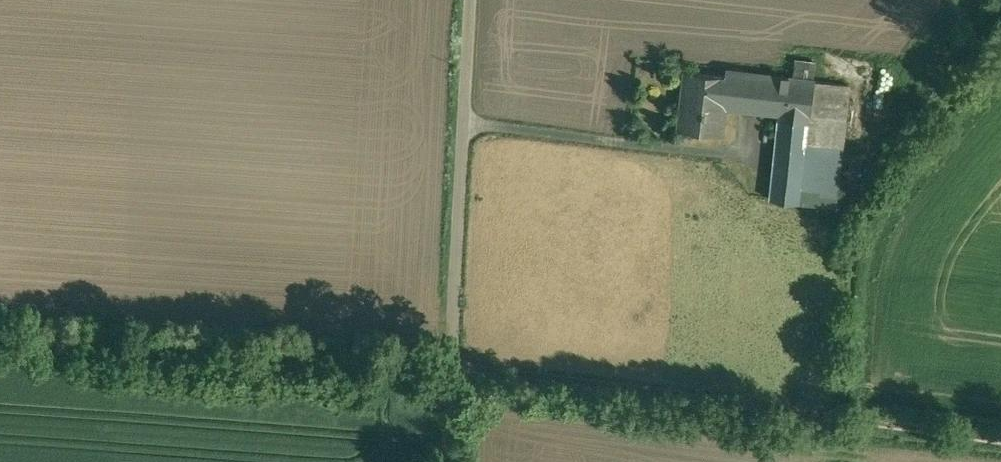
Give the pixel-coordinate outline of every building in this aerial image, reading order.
[(817,61),(796,59),(794,77),(815,79),(817,61)] [(794,77),(727,69),(727,75),(728,75),(724,107),(755,110),(756,106),(781,109),(771,198),(834,205),(849,83),(815,79),(794,77)] [(727,75),(688,70),(681,128),(721,132),(724,107),(728,75),(727,75)]
